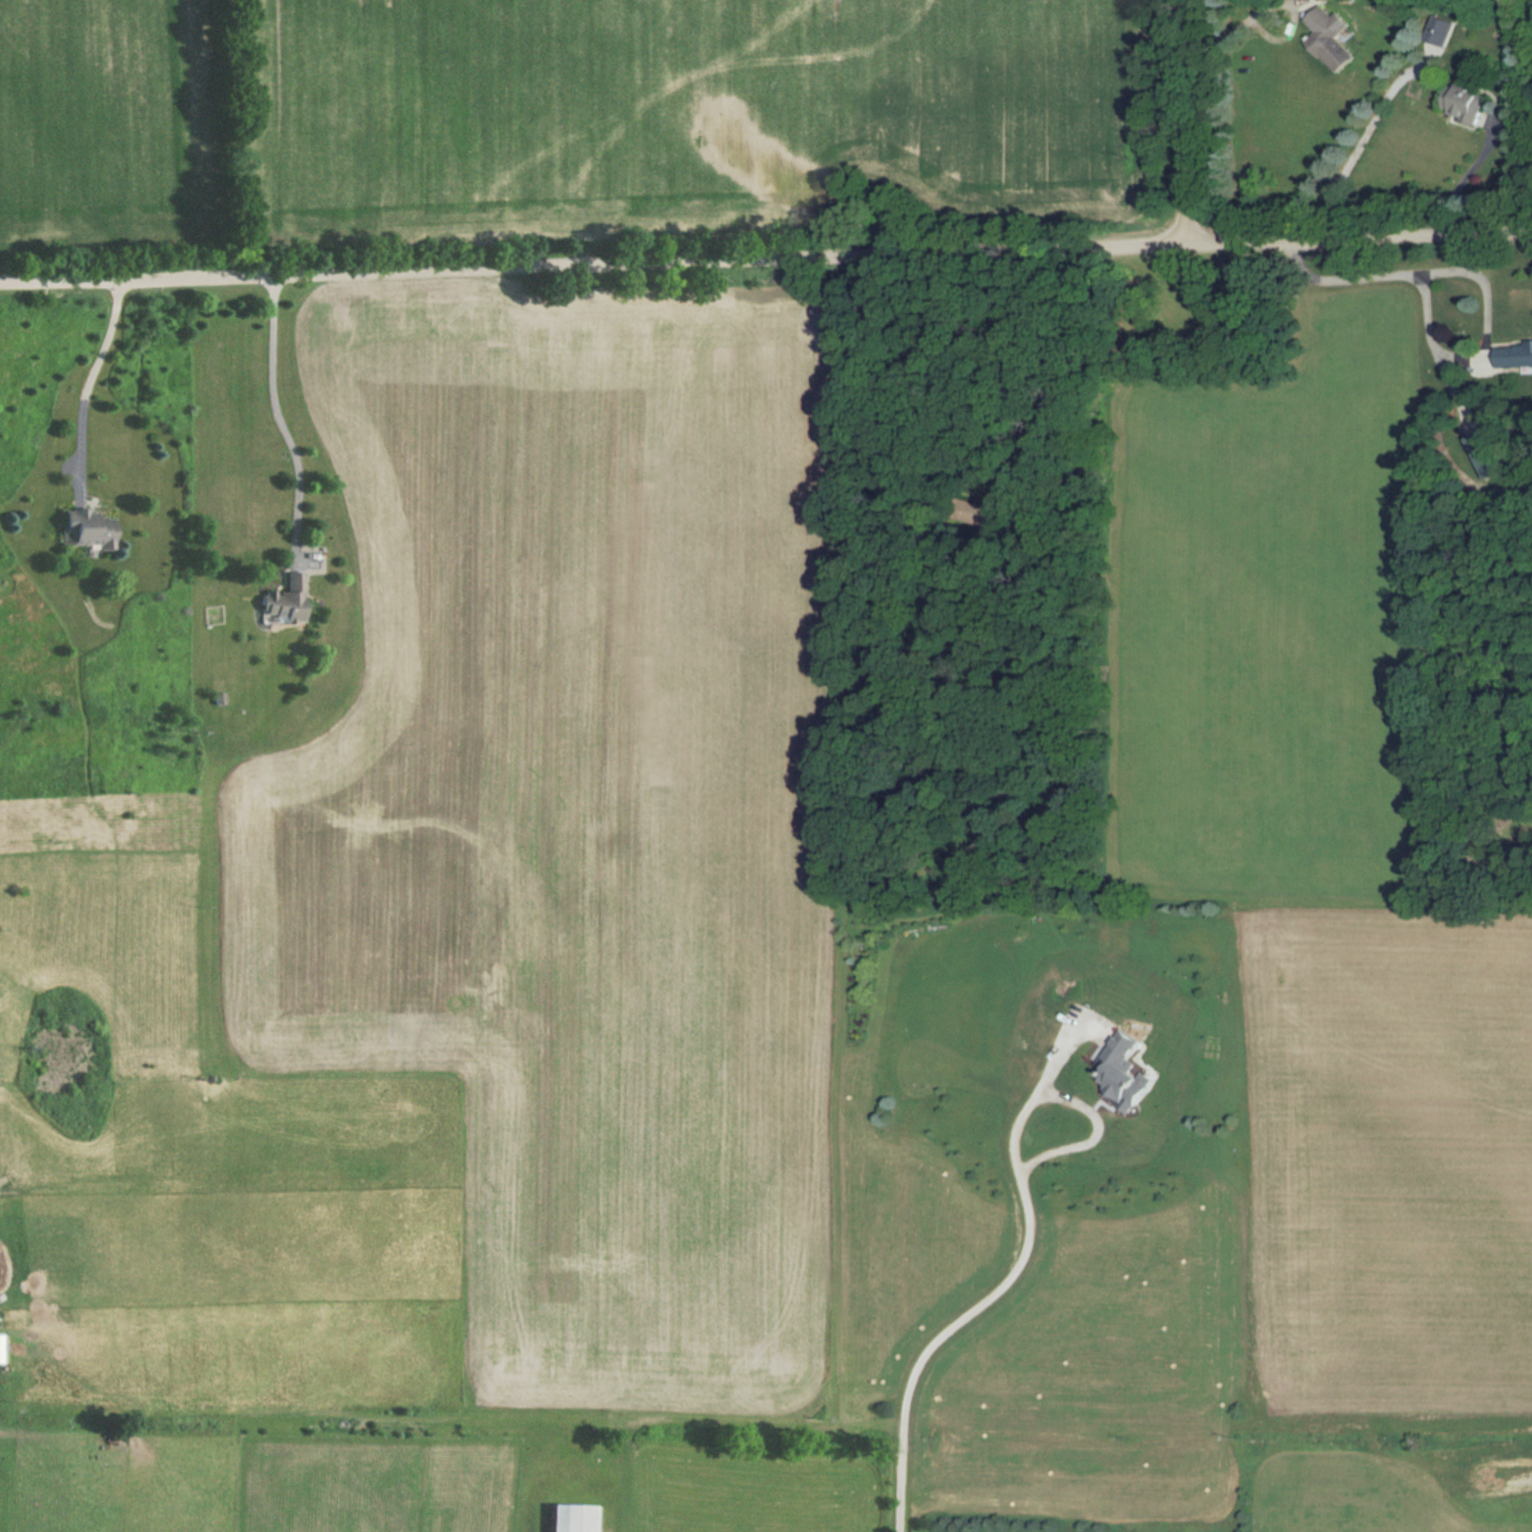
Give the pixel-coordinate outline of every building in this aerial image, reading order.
[(1306,40),(1336,73),(1355,56),(1336,36),(1347,26),(1325,1),(1305,19),(1316,32),(1306,40)] [(1450,83),(1445,116),(1479,121),(1485,89),(1450,83)] [(1499,367),(1531,366),(1531,343),(1499,344),(1499,367)] [(303,572),(285,572),(286,591),(263,592),(264,616),(274,615),(274,623),(304,622),(303,572)] [(596,1504),(552,1503),(551,1531),(596,1531),(596,1504)]
